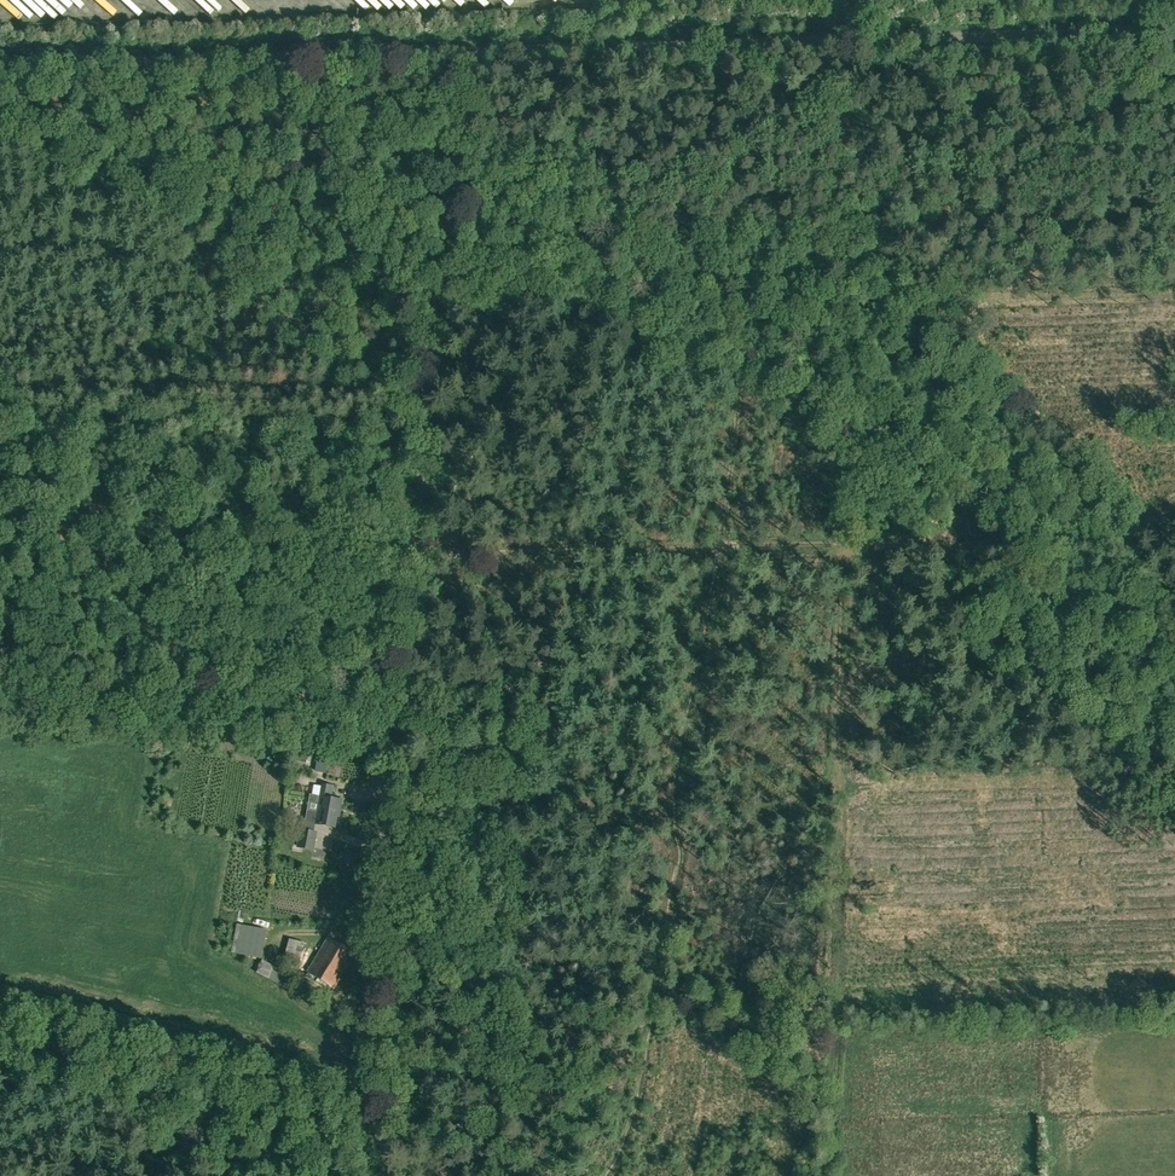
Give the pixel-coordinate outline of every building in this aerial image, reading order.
[(327,773),(328,763),(321,762),(319,772),(327,773)] [(320,803),(318,812),(307,810),(306,820),(316,822),(316,824),(334,827),(338,809),(340,810),(342,801),(330,798),(333,787),(323,785),(321,797),(311,795),(310,801),(320,803)] [(316,833),(301,830),(298,847),(313,850),(316,833)] [(290,946),(306,950),(310,936),(294,932),(290,946)] [(334,989),(356,955),(329,938),(307,972),(334,989)]
